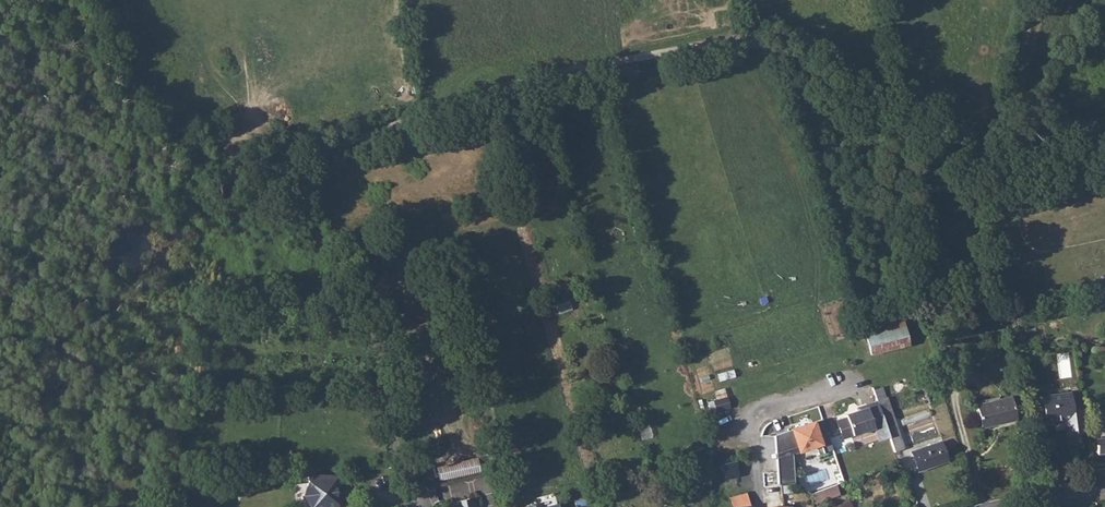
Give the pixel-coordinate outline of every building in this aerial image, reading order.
[(872,357),(910,345),(903,319),(864,331),(872,357)] [(1064,419),(1064,422),(1066,421),(1070,425),(1073,424),(1075,435),(1087,433),(1083,408),(1073,409),(1071,391),(1041,395),(1045,424),(1054,422),(1054,421),(1064,419)] [(712,412),(731,407),(728,396),(709,401),(712,412)] [(886,397),(876,401),(889,437),(894,452),(903,449),(886,397)] [(1010,397),(975,404),(981,428),(1015,420),(1010,397)] [(889,437),(876,401),(865,405),(866,408),(845,415),(846,417),(836,421),(842,439),(874,428),(878,441),(889,437)] [(822,419),(774,435),(775,453),(797,446),(798,451),(815,446),(818,454),(832,449),(822,419)] [(1097,438),(1098,454),(1104,453),(1104,436),(1097,438)] [(911,451),(913,457),(941,448),(939,442),(911,451)] [(941,448),(913,457),(917,470),(946,461),(941,448)] [(478,457),(436,468),(440,482),(482,471),(478,457)] [(303,493),(303,498),(305,502),(308,506),(310,506),(332,506),(336,506),(332,476),(306,475),(307,482),(304,485),(303,489),(303,493)] [(834,484),(810,492),(815,503),(838,494),(834,484)] [(453,501),(454,506),(478,506),(477,503),(468,498),(453,501)]
